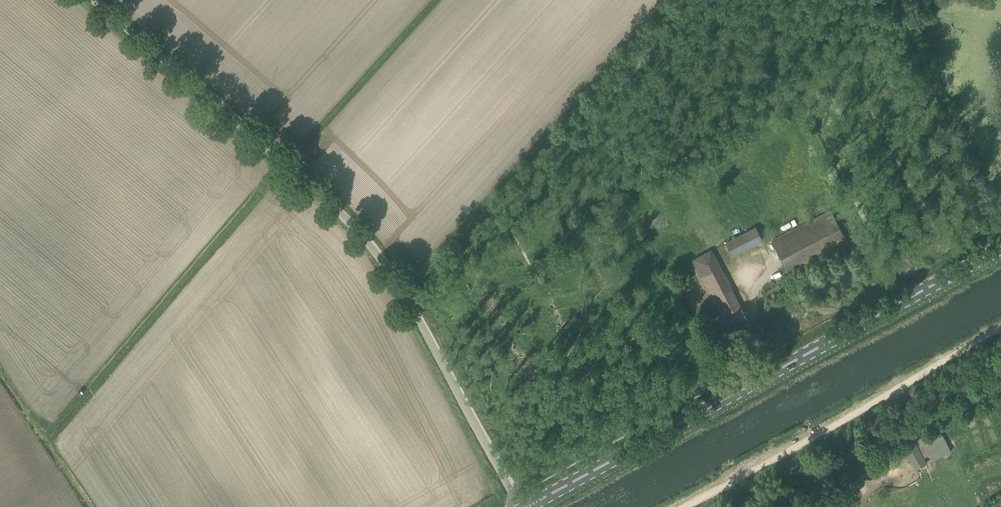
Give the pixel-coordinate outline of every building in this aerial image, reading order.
[(197,31),(211,15),(205,9),(190,25),(197,31)] [(831,209),(771,240),(789,275),(849,244),(831,209)] [(756,226),(726,242),(733,256),(763,240),(756,226)] [(723,313),(706,323),(714,339),(733,328),(733,327),(747,319),(711,250),(691,261),(715,305),(718,304),(723,313)] [(776,284),(761,292),(766,301),(781,293),(776,284)] [(923,443),(933,461),(951,451),(942,433),(923,443)] [(927,464),(914,441),(905,446),(917,469),(927,464)]
